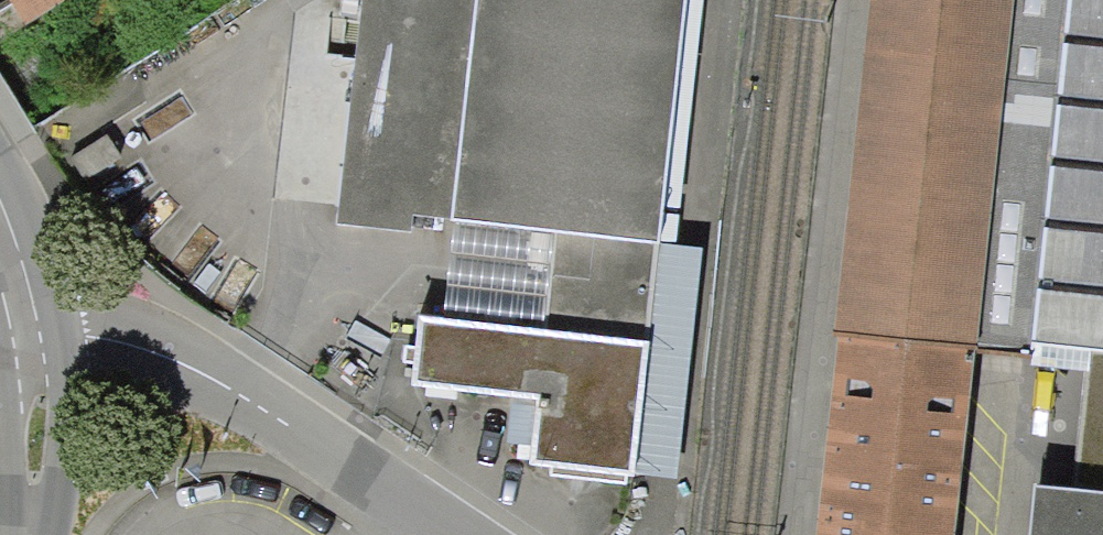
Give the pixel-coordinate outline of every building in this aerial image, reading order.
[(14,21),(48,0),(3,0),(14,21)] [(337,224),(413,231),(413,215),(454,220),(444,318),(647,340),(655,244),(662,244),(687,0),(364,0),(337,224)] [(820,534),(960,534),(981,344),(1033,348),(1032,366),(1102,371),(1102,0),(874,0),(820,534)] [(662,244),(655,244),(647,340),(632,476),(677,479),(700,246),(662,244)] [(444,318),(420,315),(412,385),(537,398),(530,465),(632,476),(647,340),(444,318)] [(1037,473),(1030,534),(1102,534),(1102,481),(1037,473)]
